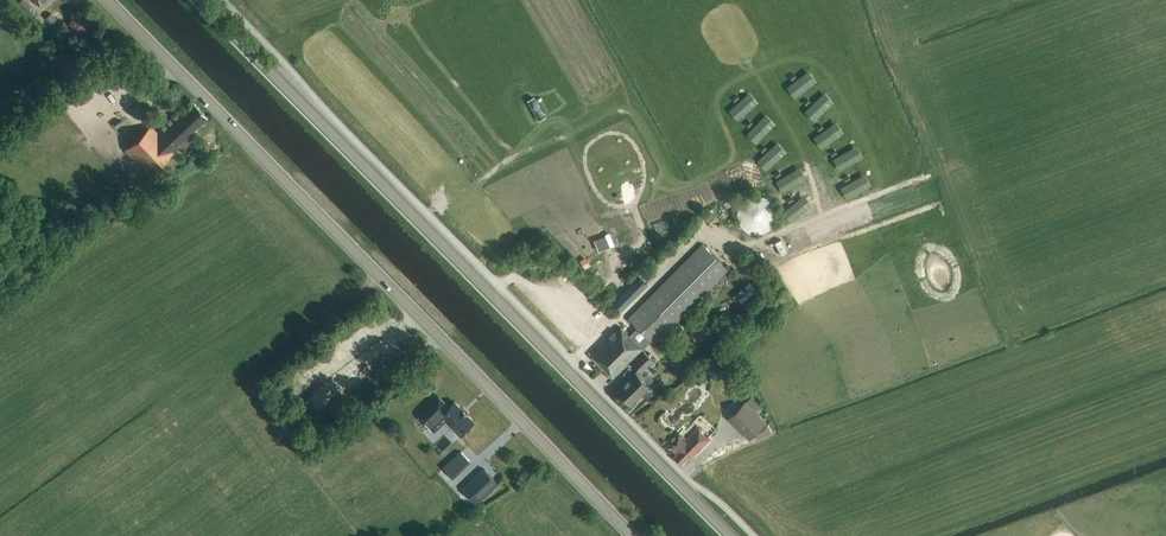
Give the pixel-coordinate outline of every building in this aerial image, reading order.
[(25,0),(22,0),(19,3),(27,11),(32,7),(25,0)] [(44,19),(53,28),(59,23),(50,13),(44,19)] [(125,149),(149,175),(196,131),(194,129),(207,117),(193,103),(183,112),(181,111),(157,133),(150,126),(125,149)] [(120,148),(109,158),(126,177),(138,167),(120,148)] [(132,190),(138,201),(161,187),(155,177),(132,190)] [(110,205),(114,211),(130,200),(127,195),(110,205)] [(758,195),(752,195),(747,197),(742,201),(739,206),(737,211),(737,217),(738,221),(740,225),(744,229),(747,231),(750,232),(752,233),(755,234),(760,234),(763,233),(767,231),(771,228),(774,225),(775,221),(776,217),(776,212),(776,209),(774,205),(772,202),(769,199),(766,197),(763,196),(758,195)] [(593,240),(599,252),(610,246),(605,235),(593,240)] [(728,270),(703,244),(628,318),(638,327),(630,335),(620,326),(591,355),(613,377),(631,360),(642,371),(653,359),(642,349),(651,340),(654,343),(728,270)] [(763,247),(770,260),(776,257),(768,244),(763,247)] [(585,258),(580,261),(585,269),(590,265),(585,258)] [(629,301),(623,295),(605,312),(611,318),(629,301)] [(690,334),(698,342),(707,333),(699,325),(690,334)] [(680,332),(673,337),(679,346),(686,341),(680,332)] [(713,366),(721,376),(741,361),(734,351),(713,366)] [(376,374),(369,365),(363,369),(370,378),(376,374)] [(635,372),(617,390),(631,404),(649,386),(648,385),(652,380),(655,378),(649,371),(646,374),(642,378),(635,372)] [(445,420),(460,435),(474,421),(468,414),(462,408),(455,401),(449,407),(440,398),(421,417),(434,430),(445,420)] [(745,402),(729,418),(749,439),(766,422),(745,402)] [(768,424),(755,437),(758,439),(772,432),(768,424)] [(674,456),(681,463),(689,456),(691,458),(709,440),(698,429),(685,441),(679,434),(668,445),(677,454),(674,456)] [(455,479),(473,461),(462,450),(444,467),(455,479)] [(484,469),(463,489),(476,503),(497,483),(484,469)]
